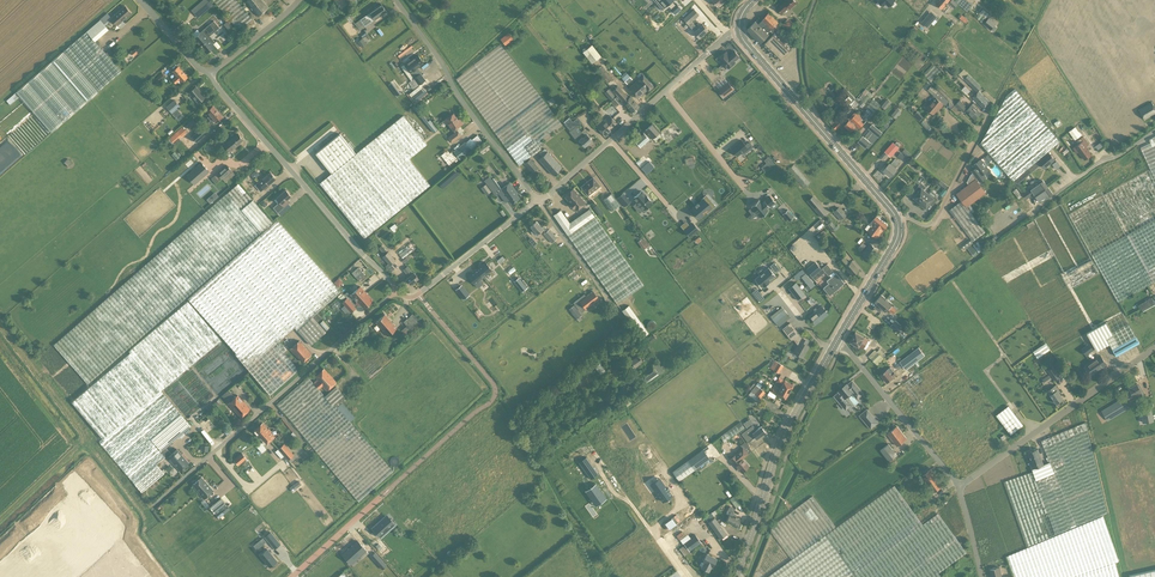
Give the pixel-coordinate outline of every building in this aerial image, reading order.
[(239,30),(252,19),(236,0),(213,0),(239,30)] [(258,16),(268,8),(262,0),(247,0),(246,1),(258,16)] [(657,4),(664,12),(670,6),(668,4),(673,0),(661,0),(657,4)] [(788,6),(790,8),(797,2),(794,0),(786,0),(777,8),(781,13),(788,6)] [(954,8),(958,4),(953,0),(939,0),(936,4),(942,9),(947,2),(951,6),(951,5),(954,8)] [(955,1),(967,11),(973,4),(968,0),(956,0),(955,1)] [(199,19),(211,8),(214,5),(211,1),(207,5),(195,15),(199,19)] [(375,20),(387,11),(381,4),(370,12),(370,13),(360,19),(365,26),(375,19),(375,20)] [(111,18),(112,19),(117,25),(131,13),(126,7),(125,6),(111,18)] [(112,19),(111,18),(106,12),(99,19),(36,75),(16,92),(51,132),(96,93),(121,71),(94,40),(107,28),(104,25),(112,19)] [(936,17),(930,12),(923,20),(928,25),(936,17)] [(766,26),(769,29),(770,28),(771,29),(773,27),(777,31),(781,26),(778,23),(778,22),(769,13),(758,24),(763,29),(766,26)] [(965,23),(968,20),(960,14),(958,17),(965,23)] [(352,26),(346,18),(340,22),(352,37),(357,32),(352,26)] [(795,26),(787,19),(782,24),(789,31),(795,26)] [(224,24),(231,32),(234,29),(227,21),(224,24)] [(992,26),(986,21),(983,24),(989,29),(992,26)] [(763,29),(758,24),(755,22),(747,30),(760,43),(765,38),(768,34),(766,32),(769,29),(766,26),(763,29)] [(695,32),(700,38),(708,31),(702,24),(698,28),(694,32),(695,32)] [(207,28),(203,30),(200,33),(197,29),(191,34),(194,38),(206,53),(215,46),(207,37),(215,30),(210,25),(209,26),(208,26),(206,27),(207,28)] [(513,37),(509,32),(501,39),(505,43),(513,37)] [(791,50),(783,42),(774,33),(763,45),(780,62),(791,50)] [(361,47),(366,44),(362,38),(357,41),(361,47)] [(505,43),(456,75),(517,166),(543,149),(537,140),(560,126),(505,43)] [(591,63),(600,56),(591,45),(583,52),(591,63)] [(734,62),(739,57),(734,51),(731,54),(731,55),(730,57),(726,52),(719,58),(722,62),(720,63),(725,69),(727,68),(728,69),(735,63),(734,62)] [(420,73),(416,68),(420,66),(420,65),(423,62),(418,55),(411,61),(410,60),(404,64),(410,73),(419,85),(425,80),(420,73)] [(923,73),(929,79),(938,69),(932,63),(923,73)] [(182,81),(188,77),(178,66),(173,71),(177,76),(172,80),(176,83),(180,79),(182,81)] [(165,77),(162,72),(154,79),(158,83),(165,77)] [(609,81),(612,78),(607,73),(604,76),(609,81)] [(622,78),(627,83),(632,79),(627,73),(622,78)] [(973,78),(968,74),(964,79),(966,81),(977,91),(981,86),(973,78)] [(628,88),(636,98),(647,89),(648,90),(652,86),(643,75),(628,88)] [(728,82),(718,89),(723,96),(733,88),(728,82)] [(205,97),(196,86),(189,92),(198,103),(205,97)] [(624,102),(623,103),(633,114),(637,111),(635,109),(638,107),(620,86),(615,91),(624,102)] [(933,96),(935,97),(926,108),(933,114),(939,107),(940,108),(947,100),(931,86),(927,90),(934,95),(933,96)] [(615,95),(608,88),(604,92),(610,99),(615,95)] [(859,104),(862,106),(872,94),(865,88),(855,99),(854,98),(849,104),(855,109),(859,104)] [(1013,181),(1060,142),(1015,89),(1007,96),(981,143),(1013,181)] [(972,97),(984,108),(990,101),(979,91),(972,97)] [(614,99),(610,102),(615,107),(619,104),(614,99)] [(861,117),(868,122),(881,105),(873,99),(866,108),(867,109),(861,117)] [(888,99),(881,106),(885,110),(892,103),(888,99)] [(177,108),(180,106),(175,100),(167,107),(174,115),(179,111),(177,108)] [(967,106),(960,100),(954,105),(962,112),(967,106)] [(1154,113),(1154,108),(1152,102),(1139,109),(1145,119),(1154,113)] [(966,111),(975,119),(981,113),(972,104),(966,111)] [(213,125),(222,117),(213,106),(207,111),(210,114),(208,117),(211,120),(209,121),(213,125)] [(898,108),(892,115),(896,119),(902,111),(898,108)] [(844,125),(850,131),(855,126),(858,129),(864,124),(860,120),(861,119),(859,116),(860,115),(856,111),(852,116),(853,117),(850,120),(849,119),(844,125)] [(445,119),(455,132),(448,137),(452,143),(461,136),(456,128),(462,123),(460,120),(458,121),(453,114),(445,119)] [(427,144),(403,115),(356,153),(340,133),(316,153),(332,173),(320,183),(364,238),(430,184),(409,158),(427,144)] [(596,127),(605,136),(618,125),(609,115),(596,127)] [(194,118),(186,124),(190,128),(197,123),(194,118)] [(570,131),(573,128),(576,126),(570,118),(564,123),(570,130),(570,131)] [(426,122),(434,132),(438,129),(431,119),(426,122)] [(837,121),(832,125),(836,130),(841,125),(837,121)] [(652,123),(634,140),(640,147),(651,137),(652,138),(659,131),(652,123)] [(869,142),(871,143),(881,132),(872,124),(868,129),(870,130),(864,137),(863,136),(858,141),(865,147),(869,142)] [(576,126),(573,128),(570,131),(570,130),(569,131),(577,141),(578,140),(584,147),(592,140),(586,134),(587,134),(583,129),(581,131),(576,126)] [(186,132),(182,127),(169,139),(175,145),(181,140),(179,138),(186,132)] [(192,136),(196,141),(207,132),(202,127),(192,136)] [(1079,132),(1075,127),(1069,131),(1075,140),(1081,135),(1079,132)] [(227,153),(230,151),(239,144),(239,143),(243,140),(237,133),(224,144),(221,146),(227,153)] [(1075,145),(1076,146),(1074,147),(1078,152),(1079,151),(1085,159),(1092,154),(1086,146),(1089,144),(1083,136),(1075,142),(1077,144),(1075,145)] [(1149,139),(1151,143),(1141,148),(1154,178),(1154,137),(1149,139)] [(742,140),(731,148),(737,156),(742,152),(744,155),(753,147),(749,142),(745,145),(742,140)] [(1097,149),(1103,145),(1100,141),(1094,145),(1097,149)] [(456,161),(459,158),(460,159),(471,150),(465,142),(453,151),(452,150),(449,152),(447,149),(441,154),(449,164),(455,160),(456,161)] [(883,160),(887,154),(890,157),(898,148),(892,143),(884,152),(880,157),(883,160)] [(901,151),(908,156),(910,153),(903,148),(901,151)] [(175,151),(172,154),(177,159),(180,156),(175,151)] [(539,159),(552,175),(561,167),(548,152),(539,159)] [(1055,160),(1049,153),(1039,162),(1045,168),(1055,160)] [(768,157),(764,160),(769,166),(773,163),(768,157)] [(69,158),(65,162),(70,166),(73,163),(69,158)] [(538,167),(530,158),(525,163),(532,172),(538,167)] [(883,171),(890,177),(896,169),(895,168),(900,162),(895,158),(890,164),(889,163),(883,171)] [(977,170),(973,173),(980,182),(985,178),(982,174),(989,169),(981,159),(973,165),(977,170)] [(1055,169),(1060,165),(1056,160),(1051,164),(1055,169)] [(649,161),(641,168),(646,174),(654,167),(649,161)] [(652,175),(658,182),(669,174),(670,175),(676,170),(669,161),(652,175)] [(209,171),(201,162),(186,175),(191,180),(193,178),(197,182),(209,171)] [(222,179),(232,171),(227,164),(217,173),(222,179)] [(255,178),(260,173),(255,168),(251,173),(255,178)] [(807,169),(799,176),(809,188),(807,190),(810,193),(817,187),(814,184),(818,181),(807,169)] [(1154,280),(1154,182),(1149,170),(1069,214),(1118,301),(1154,280)] [(269,185),(268,184),(276,178),(270,172),(267,175),(266,174),(258,181),(265,189),(269,185)] [(980,182),(973,173),(971,174),(967,182),(969,184),(957,194),(962,200),(949,210),(972,241),(985,231),(966,206),(985,192),(978,183),(980,182)] [(498,190),(498,191),(506,202),(508,201),(509,200),(512,204),(519,198),(513,190),(515,189),(510,183),(504,187),(501,189),(493,178),(491,179),(489,176),(484,180),(495,195),(497,193),(496,191),(498,190)] [(599,186),(593,178),(581,187),(588,195),(599,186)] [(944,189),(947,186),(940,180),(938,182),(941,185),(936,191),(942,196),(946,191),(944,189)] [(1034,193),(1036,196),(1048,187),(1043,180),(1031,189),(1029,187),(1022,193),(1026,198),(1034,193)] [(273,223),(256,203),(238,183),(209,208),(172,241),(159,253),(140,269),(124,283),(111,294),(53,344),(87,384),(146,333),(175,307),(191,293),(217,270),(236,254),(261,232),(262,233),(273,223)] [(915,200),(918,204),(927,193),(923,190),(926,187),(921,183),(915,189),(918,192),(913,197),(916,199),(915,200)] [(491,192),(486,184),(481,188),(486,195),(491,192)] [(1053,193),(1048,187),(1036,196),(1040,202),(1048,196),(1053,193)] [(569,204),(575,210),(584,202),(573,189),(564,196),(570,203),(569,204)] [(278,212),(288,203),(286,201),(291,196),(286,190),(276,198),(280,202),(273,207),(278,212)] [(211,203),(220,196),(217,191),(208,198),(211,203)] [(640,207),(642,211),(643,212),(648,208),(647,207),(651,203),(651,202),(651,201),(647,196),(647,197),(645,195),(646,195),(645,194),(645,195),(641,191),(634,197),(637,202),(641,206),(640,207)] [(612,211),(621,206),(614,193),(605,198),(612,211)] [(927,193),(918,204),(922,207),(923,206),(925,208),(930,202),(933,205),(938,199),(935,196),(933,198),(927,193)] [(622,194),(617,198),(622,203),(626,199),(622,194)] [(695,206),(692,208),(693,210),(692,210),(696,214),(699,217),(703,214),(703,213),(706,211),(706,212),(711,208),(708,204),(708,203),(709,202),(710,202),(710,201),(709,201),(705,196),(701,199),(702,200),(698,203),(698,202),(697,203),(698,203),(696,205),(695,205),(695,206)] [(759,199),(751,206),(760,217),(768,210),(766,209),(769,206),(775,201),(770,196),(764,200),(761,202),(759,199)] [(807,200),(821,216),(826,211),(812,196),(807,200)] [(1027,200),(1021,205),(1027,212),(1033,207),(1027,200)] [(846,215),(838,207),(833,212),(840,220),(846,215)] [(589,209),(570,222),(561,209),(553,214),(567,235),(571,240),(598,278),(616,303),(643,284),(626,261),(616,247),(611,240),(594,216),(589,209)] [(793,217),(787,209),(782,213),(789,221),(793,217)] [(872,220),(870,224),(880,232),(883,229),(884,229),(888,225),(876,215),(872,220)] [(341,291),(278,219),(246,247),(226,265),(201,286),(188,298),(236,352),(235,354),(270,395),(299,369),(284,352),(287,349),(279,341),(295,327),(311,345),(326,331),(313,316),(341,291)] [(530,226),(537,234),(543,229),(542,228),(546,226),(543,223),(540,226),(536,221),(530,226)] [(831,221),(826,225),(833,232),(837,228),(831,221)] [(690,225),(684,230),(689,236),(698,229),(693,223),(690,225)] [(880,232),(870,224),(869,224),(871,226),(867,231),(876,237),(880,232)] [(552,243),(557,237),(549,229),(544,234),(552,243)] [(644,236),(638,241),(644,249),(650,244),(644,236)] [(970,244),(972,243),(970,240),(960,246),(962,249),(966,247),(971,254),(975,252),(970,244)] [(412,241),(398,252),(403,258),(417,247),(412,241)] [(977,241),(973,244),(977,251),(982,249),(977,241)] [(878,249),(869,243),(861,254),(869,261),(878,249)] [(388,251),(383,256),(390,264),(395,260),(388,251)] [(838,260),(851,275),(858,269),(851,261),(848,263),(843,256),(838,260)] [(792,257),(787,260),(795,271),(800,267),(792,257)] [(821,269),(815,261),(805,269),(812,277),(821,269)] [(485,262),(477,269),(483,277),(492,270),(485,262)] [(826,264),(821,268),(828,275),(832,271),(826,264)] [(413,273),(410,269),(407,266),(403,269),(406,272),(408,276),(406,278),(410,284),(418,277),(414,272),(413,273)] [(759,278),(754,282),(760,290),(762,289),(763,290),(769,284),(768,283),(774,278),(772,276),(774,274),(776,277),(780,274),(773,266),(770,269),(771,271),(770,273),(768,270),(763,274),(761,272),(757,275),(759,278)] [(357,268),(352,272),(359,280),(365,274),(359,268),(357,268)] [(801,268),(792,275),(795,280),(800,276),(806,284),(802,287),(805,290),(813,284),(801,268)] [(477,269),(468,276),(474,284),(483,277),(477,269)] [(822,274),(820,271),(813,277),(815,280),(822,274)] [(835,272),(826,280),(828,283),(823,287),(829,295),(844,283),(835,272)] [(334,281),(343,291),(348,286),(339,277),(334,281)] [(514,281),(516,284),(521,291),(526,287),(519,278),(515,280),(514,281)] [(566,278),(558,286),(570,298),(578,291),(566,278)] [(804,294),(795,282),(788,288),(797,300),(804,294)] [(469,295),(461,285),(456,289),(461,296),(463,299),(468,295),(469,295)] [(356,299),(357,300),(366,292),(360,286),(351,295),(355,300),(356,299)] [(583,293),(573,301),(573,302),(576,306),(581,312),(585,309),(598,298),(592,291),(586,296),(583,293)] [(366,292),(357,300),(363,307),(372,299),(366,292)] [(759,292),(755,295),(760,302),(764,298),(759,292)] [(881,308),(885,311),(891,303),(881,294),(874,303),(876,304),(874,307),(879,311),(881,308)] [(349,310),(354,306),(347,298),(342,302),(349,310)] [(1154,305),(1154,303),(1152,298),(1139,305),(1142,312),(1154,305)] [(100,442),(142,492),(164,473),(160,467),(165,463),(162,459),(165,457),(166,458),(167,458),(172,454),(165,447),(191,425),(161,390),(192,364),(220,342),(188,302),(129,350),(131,352),(89,387),(72,402),(100,435),(103,439),(100,442)] [(635,327),(642,322),(630,304),(623,309),(635,327)] [(354,314),(359,310),(355,305),(350,310),(354,314)] [(581,315),(574,305),(568,309),(576,319),(581,315)] [(778,326),(789,316),(779,306),(769,316),(778,326)] [(827,314),(820,306),(808,316),(815,324),(827,314)] [(600,311),(590,318),(594,324),(604,317),(600,311)] [(414,312),(403,321),(408,327),(403,332),(407,336),(422,323),(414,312)] [(385,314),(376,322),(383,330),(383,331),(387,336),(397,327),(385,314)] [(586,318),(580,323),(583,327),(589,323),(586,318)] [(894,320),(890,326),(898,332),(903,326),(894,320)] [(1116,356),(1139,343),(1128,323),(1112,332),(1106,322),(1087,333),(1096,350),(1109,343),(1116,356)] [(795,337),(799,341),(793,352),(802,357),(808,346),(805,344),(808,341),(801,337),(801,338),(798,334),(790,323),(782,329),(791,340),(795,337)] [(849,341),(854,344),(853,346),(858,349),(859,347),(862,349),(868,339),(855,332),(849,341)] [(300,340),(290,349),(294,354),(295,353),(303,361),(311,353),(300,340)] [(1033,349),(1038,356),(1048,350),(1043,343),(1033,349)] [(1081,349),(1086,355),(1093,349),(1089,343),(1081,349)] [(924,355),(918,347),(899,362),(905,369),(924,355)] [(875,349),(868,356),(877,365),(884,358),(875,349)] [(632,364),(634,367),(642,361),(638,355),(630,360),(630,361),(627,363),(629,366),(632,364)] [(1106,364),(1100,355),(1084,367),(1090,375),(1106,364)] [(782,365),(774,360),(770,368),(778,373),(782,365)] [(601,374),(607,370),(601,361),(594,365),(601,374)] [(651,363),(639,371),(645,380),(657,372),(651,363)] [(1060,376),(1053,366),(1047,370),(1054,380),(1060,376)] [(890,367),(887,369),(880,374),(886,382),(892,377),(896,374),(890,367)] [(316,376),(318,379),(313,382),(319,388),(320,388),(323,385),(327,390),(336,381),(324,368),(316,376)] [(336,386),(325,395),(324,396),(308,377),(277,404),(288,417),(301,433),(319,454),(335,473),(350,491),(359,501),(377,485),(393,470),(335,404),(344,395),(336,386)] [(777,377),(773,384),(787,392),(788,392),(789,392),(790,389),(789,389),(790,388),(791,386),(791,385),(784,380),(783,380),(777,377)] [(844,408),(851,402),(847,397),(852,393),(856,398),(862,393),(852,381),(847,385),(846,384),(838,390),(839,392),(834,396),(844,408)] [(1138,392),(1140,396),(1145,394),(1140,386),(1139,387),(1136,383),(1129,388),(1133,395),(1138,392)] [(764,392),(755,384),(750,391),(759,398),(764,392)] [(773,384),(767,394),(773,398),(775,395),(783,399),(784,398),(785,397),(785,395),(786,396),(788,393),(787,392),(773,384)] [(1047,390),(1056,403),(1063,399),(1058,392),(1060,392),(1055,385),(1047,390)] [(229,403),(228,404),(232,409),(233,408),(240,416),(249,408),(237,395),(232,400),(231,399),(234,396),(229,390),(222,396),(229,403)] [(1122,398),(1101,410),(1107,421),(1128,408),(1122,398)] [(1010,434),(1023,424),(1008,405),(996,415),(1010,434)] [(1153,420),(1150,407),(1132,410),(1135,423),(1153,420)] [(865,422),(872,416),(866,410),(860,415),(865,422)] [(740,421),(720,436),(724,442),(745,428),(740,421)] [(258,427),(270,440),(274,435),(262,422),(258,427)] [(1050,462),(1043,465),(1032,469),(1032,470),(1032,471),(1004,481),(1026,545),(1107,512),(1085,422),(1041,441),(1050,462)] [(760,426),(756,429),(752,424),(739,433),(746,443),(754,436),(756,438),(764,432),(760,426)] [(906,438),(896,426),(887,433),(896,445),(906,438)] [(270,440),(258,427),(254,430),(261,438),(260,439),(263,442),(261,443),(260,442),(256,446),(262,453),(266,449),(263,445),(265,444),(269,441),(270,440)] [(742,459),(751,451),(745,442),(741,445),(742,447),(729,459),(738,468),(739,467),(742,471),(748,466),(742,459)] [(283,444),(275,452),(281,458),(283,456),(287,460),(293,455),(283,444)] [(888,461),(897,455),(888,444),(880,450),(888,461)] [(581,447),(569,453),(571,457),(584,450),(581,447)] [(1031,461),(1029,461),(1023,463),(1026,472),(1032,470),(1032,469),(1043,465),(1038,448),(1028,452),(1031,461)] [(172,463),(172,462),(180,470),(189,462),(177,449),(172,454),(167,458),(172,463)] [(710,458),(703,449),(672,471),(679,481),(710,458)] [(242,453),(234,460),(238,464),(246,457),(242,453)] [(598,474),(586,456),(578,462),(590,479),(598,474)] [(932,492),(942,484),(931,468),(920,476),(932,492)] [(772,526),(770,531),(792,558),(835,527),(813,496),(828,485),(820,474),(785,499),(793,510),(772,526)] [(201,477),(193,485),(200,493),(199,494),(204,498),(213,490),(201,477)] [(300,480),(290,487),(293,491),(303,484),(300,480)] [(660,480),(651,486),(660,500),(669,494),(660,480)] [(935,575),(963,554),(967,552),(938,513),(934,515),(923,524),(894,485),(890,488),(829,532),(767,576),(937,576),(935,575)] [(604,500),(595,486),(584,493),(593,507),(604,500)] [(734,495),(729,498),(735,507),(740,504),(734,495)] [(210,506),(209,507),(214,513),(226,504),(221,498),(210,506)] [(680,520),(694,509),(689,502),(675,514),(680,520)] [(725,513),(722,519),(725,520),(735,527),(740,519),(735,516),(736,514),(732,512),(734,509),(730,506),(727,511),(729,512),(728,514),(725,513)] [(378,526),(374,529),(380,537),(395,524),(388,516),(383,521),(381,519),(376,524),(378,526)] [(1115,562),(1118,561),(1102,516),(1007,556),(1013,576),(1007,576),(1119,576),(1115,562)] [(726,534),(714,517),(707,522),(719,539),(726,534)] [(274,548),(280,544),(270,531),(264,536),(274,548)] [(684,543),(690,551),(701,543),(696,535),(684,543)] [(349,550),(357,559),(372,545),(364,536),(349,550)] [(381,554),(388,547),(379,537),(372,543),(381,554)] [(267,549),(260,555),(269,566),(277,560),(267,549)] [(382,568),(386,565),(375,552),(371,556),(382,568)] [(704,562),(701,567),(708,570),(711,565),(712,566),(716,558),(706,553),(702,561),(704,562)] [(991,576),(1001,576),(999,567),(989,569),(991,576)]
